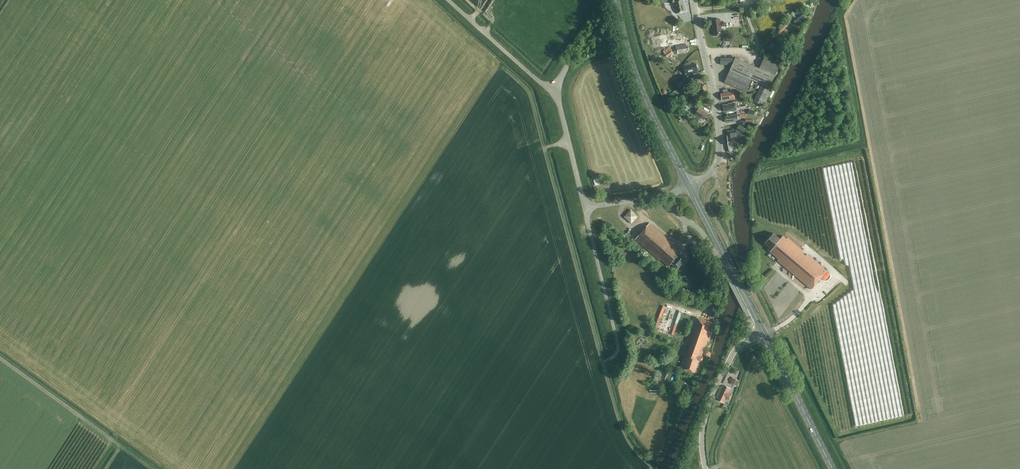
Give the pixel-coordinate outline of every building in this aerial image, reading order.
[(494,2),(491,0),(484,11),(487,12),(494,2)] [(674,2),(676,8),(677,8),(678,13),(686,10),(685,6),(683,0),(679,0),(677,0),(669,0),(670,3),(674,2)] [(792,19),(796,23),(804,17),(801,12),(792,19)] [(721,26),(725,26),(725,22),(721,22),(720,19),(712,20),(714,36),(722,35),(721,26)] [(779,35),(788,26),(785,23),(776,33),(779,35)] [(771,52),(777,47),(773,43),(768,48),(771,52)] [(687,51),(689,50),(688,46),(687,46),(686,44),(676,46),(676,48),(674,48),(675,52),(677,51),(677,54),(688,52),(687,51)] [(667,57),(673,53),(669,48),(663,51),(667,57)] [(761,105),(781,64),(765,57),(759,68),(735,58),(721,58),(721,64),(732,64),(724,82),(746,92),(752,80),(762,84),(754,101),(761,105)] [(696,63),(683,67),(686,75),(683,76),(684,81),(691,80),(689,74),(688,72),(693,71),(694,72),(698,71),(696,63)] [(695,95),(707,93),(705,85),(700,86),(700,84),(696,85),(697,89),(694,89),(695,94),(695,95)] [(684,93),(683,94),(686,98),(692,92),(686,86),(681,90),(684,93)] [(727,93),(723,93),(721,94),(722,100),(728,99),(728,100),(735,99),(734,91),(728,92),(727,92),(727,93)] [(730,111),(737,110),(736,107),(739,107),(738,102),(729,104),(723,105),(724,111),(730,110),(730,111)] [(708,113),(701,109),(703,106),(697,103),(695,107),(698,109),(695,114),(704,119),(708,113)] [(727,123),(738,121),(738,117),(737,114),(729,115),(729,117),(724,117),(725,122),(727,121),(727,123)] [(741,137),(743,135),(743,134),(746,129),(739,125),(736,130),(727,131),(728,135),(727,136),(728,141),(727,141),(729,150),(729,151),(730,152),(731,152),(732,152),(733,152),(733,151),(734,151),(742,138),(741,137)] [(595,185),(606,182),(605,176),(594,179),(595,185)] [(632,209),(626,216),(633,223),(640,216),(632,209)] [(678,269),(686,259),(680,254),(681,252),(671,243),(672,242),(650,223),(635,239),(659,260),(660,259),(669,266),(672,263),(678,269)] [(773,233),(765,243),(770,247),(768,250),(770,252),(779,259),(778,261),(812,289),(827,270),(808,254),(805,257),(802,254),(805,252),(801,249),(788,238),(787,239),(783,236),(781,239),(773,233)] [(704,352),(714,323),(694,316),(680,355),(687,357),(683,369),(695,372),(697,365),(698,365),(700,361),(702,362),(704,357),(702,356),(703,352),(704,352)] [(729,401),(731,395),(728,393),(731,388),(725,385),(724,387),(723,386),(717,397),(719,398),(718,400),(724,403),(726,400),(729,401)]
